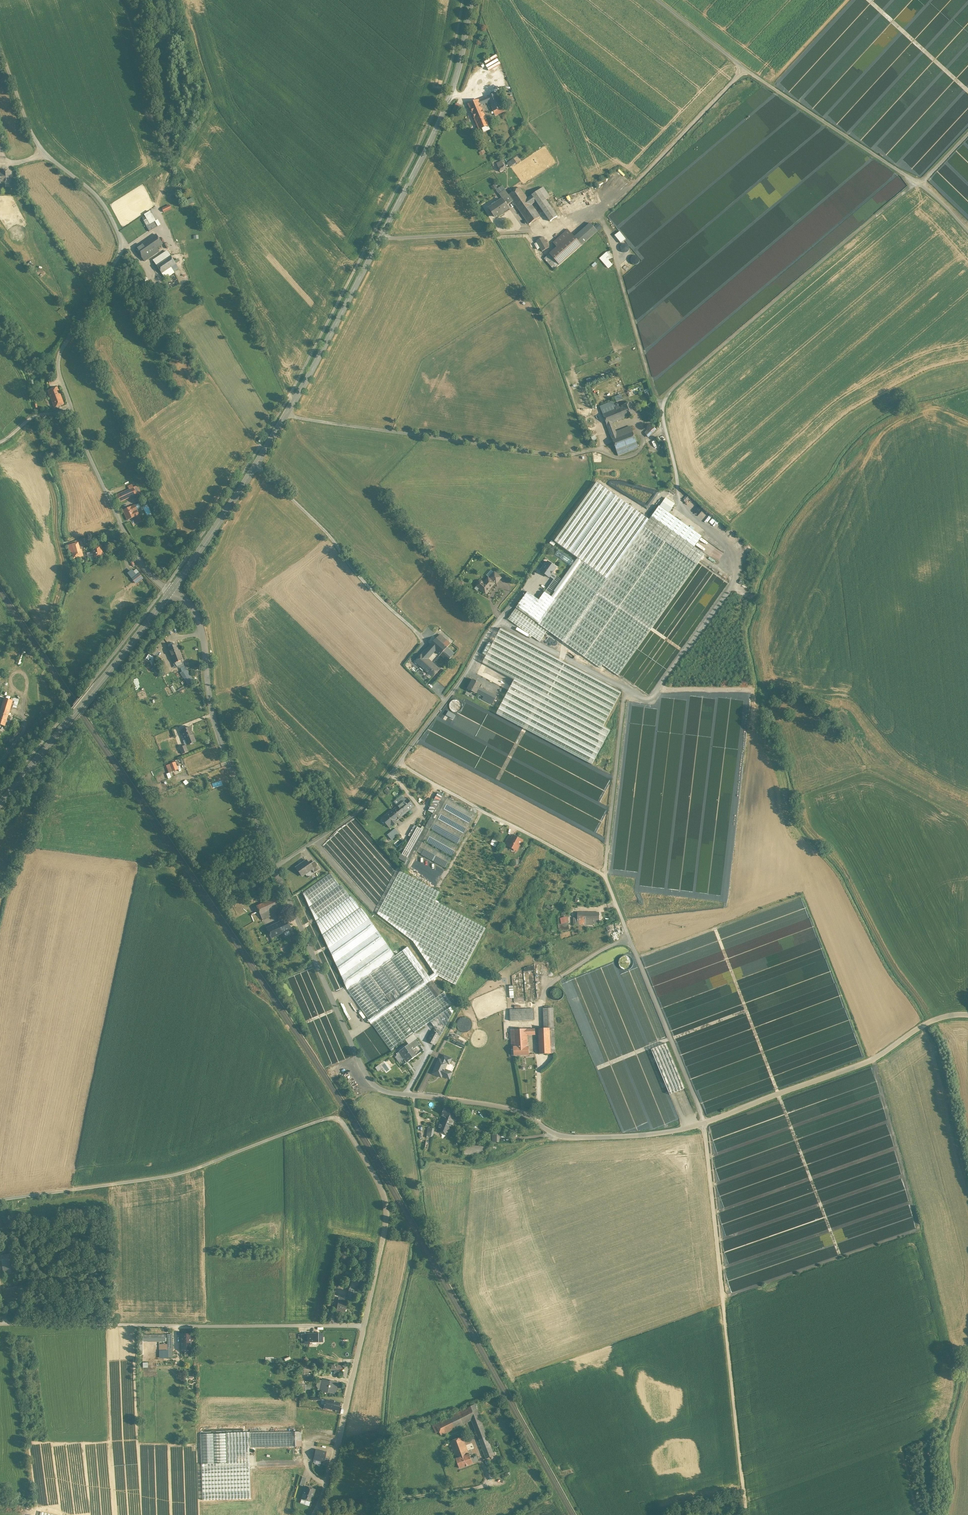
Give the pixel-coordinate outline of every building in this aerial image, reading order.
[(498,77),(502,76),(497,56),(485,59),(486,65),(483,66),(488,84),(498,81),(498,77)] [(496,93),(488,97),(490,102),(494,112),(502,108),(496,93)] [(478,100),(469,104),(474,116),(479,114),(479,115),(484,113),(481,106),(478,100)] [(456,103),(454,109),(460,112),(462,106),(456,103)] [(484,113),(479,115),(479,114),(474,116),(480,129),(489,125),(484,113)] [(513,158),(507,163),(510,167),(516,163),(513,158)] [(10,183),(9,170),(0,171),(0,184),(10,183)] [(621,194),(631,185),(624,178),(614,187),(621,194)] [(892,182),(886,187),(893,195),(899,190),(892,182)] [(550,197),(543,187),(538,191),(556,217),(558,216),(546,200),(550,197)] [(527,197),(520,188),(509,195),(513,201),(516,205),(527,197)] [(505,190),(500,193),(504,199),(509,195),(505,190)] [(556,217),(538,191),(527,198),(532,205),(536,201),(550,221),(556,217)] [(504,199),(490,208),(496,217),(500,215),(503,213),(503,212),(509,208),(507,205),(513,201),(509,195),(504,199)] [(527,197),(516,205),(526,220),(537,212),(527,198),(527,197)] [(155,221),(156,221),(151,211),(144,215),(150,224),(155,221)] [(537,212),(526,220),(529,224),(540,217),(537,212)] [(150,224),(146,226),(149,231),(158,226),(155,221),(150,224)] [(590,223),(575,237),(582,245),(597,231),(590,223)] [(575,237),(568,229),(553,243),(557,247),(544,259),(554,270),(582,245),(575,237)] [(621,243),(626,239),(620,231),(615,235),(621,243)] [(156,234),(142,244),(149,253),(156,248),(162,244),(156,234)] [(549,247),(543,237),(536,241),(542,252),(549,247)] [(624,253),(631,248),(627,242),(620,247),(624,253)] [(149,253),(142,244),(136,248),(142,258),(149,253)] [(149,253),(142,258),(144,261),(159,251),(156,248),(149,253)] [(167,251),(153,261),(156,265),(170,256),(167,251)] [(633,265),(641,261),(637,254),(630,258),(633,265)] [(170,256),(156,265),(162,273),(176,264),(170,256)] [(176,264),(162,273),(165,278),(179,268),(176,264)] [(36,271),(41,277),(46,273),(41,267),(36,271)] [(57,387),(48,391),(54,408),(64,404),(62,398),(57,387)] [(600,406),(603,414),(616,409),(614,406),(613,401),(600,406)] [(631,403),(622,406),(622,407),(619,408),(623,418),(627,417),(627,418),(636,415),(631,403)] [(609,431),(614,429),(612,423),(623,418),(619,408),(618,404),(614,406),(616,409),(603,414),(609,431)] [(630,426),(626,428),(627,433),(617,437),(616,432),(610,434),(616,451),(633,444),(637,443),(630,426)] [(645,433),(648,437),(656,430),(652,426),(645,433)] [(626,428),(616,432),(617,437),(627,433),(626,428)] [(633,444),(616,451),(618,455),(635,449),(633,444)] [(116,495),(119,502),(137,494),(133,487),(116,495)] [(595,492),(558,544),(577,558),(582,562),(607,579),(644,527),(595,492)] [(675,504),(666,498),(660,506),(669,512),(675,504)] [(131,506),(123,510),(127,520),(134,517),(137,524),(142,521),(139,515),(134,505),(131,506)] [(702,536),(659,506),(652,516),(694,547),(702,536)] [(704,510),(700,514),(717,529),(721,524),(714,517),(713,518),(704,510)] [(694,547),(652,516),(644,527),(665,542),(697,565),(704,554),(694,547)] [(577,621),(563,642),(584,656),(665,542),(644,527),(607,579),(577,621)] [(665,542),(584,656),(600,668),(602,665),(618,676),(697,565),(665,542)] [(101,545),(91,546),(92,552),(87,553),(88,558),(93,558),(103,556),(101,545)] [(80,551),(74,553),(74,550),(71,551),(73,559),(83,556),(82,551),(80,551)] [(572,566),(575,560),(559,550),(555,555),(572,566)] [(577,558),(562,580),(554,591),(555,592),(551,597),(552,597),(549,601),(552,604),(582,562),(577,558)] [(538,624),(547,631),(563,642),(577,621),(607,579),(582,562),(552,604),(538,624)] [(548,562),(544,568),(541,571),(549,577),(552,573),(556,568),(548,562)] [(502,578),(495,572),(492,575),(495,577),(499,581),(502,578)] [(136,583),(143,578),(139,573),(132,578),(136,583)] [(562,580),(552,573),(550,577),(554,579),(545,592),(551,597),(555,592),(554,591),(562,580)] [(488,578),(483,583),(481,581),(479,581),(477,584),(477,586),(480,588),(480,590),(481,591),(483,590),(486,593),(488,593),(489,592),(489,590),(490,588),(491,588),(495,583),(492,580),(495,577),(492,575),(489,579),(488,578)] [(530,588),(508,619),(513,623),(529,599),(535,591),(530,588)] [(538,624),(552,604),(549,601),(535,591),(529,599),(513,623),(540,641),(547,631),(538,624)] [(621,693),(501,629),(482,663),(514,680),(496,714),(592,765),(611,730),(603,727),(621,693)] [(450,644),(440,634),(437,638),(447,647),(450,644)] [(447,647),(437,638),(430,646),(440,655),(441,654),(444,650),(447,647)] [(176,644),(174,645),(173,642),(168,644),(168,647),(174,663),(176,662),(182,660),(176,644)] [(650,651),(650,645),(645,645),(646,648),(642,648),(643,652),(641,652),(641,660),(647,660),(647,659),(651,658),(650,651)] [(22,646),(16,663),(21,665),(27,648),(22,646)] [(158,650),(154,647),(150,652),(154,656),(158,650)] [(427,649),(415,662),(426,671),(433,663),(428,659),(433,654),(427,649)] [(451,657),(444,650),(441,654),(448,661),(451,657)] [(145,659),(151,663),(156,657),(149,652),(145,659)] [(165,659),(160,661),(165,674),(170,672),(165,659)] [(433,663),(426,671),(433,678),(440,669),(433,663)] [(177,671),(161,680),(164,684),(170,681),(171,680),(179,675),(177,671)] [(185,674),(182,675),(187,684),(190,683),(185,675),(185,674)] [(192,696),(179,675),(171,680),(184,701),(192,696)] [(481,684),(473,680),(468,689),(476,693),(480,694),(483,689),(479,687),(481,684)] [(488,692),(483,689),(480,694),(484,696),(485,697),(488,692)] [(497,696),(488,692),(485,697),(484,696),(482,699),(492,704),(497,696)] [(4,698),(0,711),(0,713),(8,716),(13,701),(4,698)] [(461,710),(460,700),(450,700),(451,710),(461,710)] [(189,727),(181,730),(187,744),(187,745),(195,741),(189,727)] [(185,745),(179,747),(182,754),(188,752),(185,745)] [(175,762),(166,765),(169,773),(178,769),(175,762)] [(410,854),(403,867),(408,869),(418,852),(423,842),(424,840),(430,830),(431,829),(448,798),(443,795),(425,827),(410,854)] [(414,806),(408,798),(401,803),(408,812),(408,811),(414,806)] [(477,814),(448,798),(431,829),(459,845),(477,814)] [(408,812),(401,803),(386,815),(393,824),(408,812)] [(393,864),(393,862),(355,816),(342,827),(346,828),(346,834),(348,834),(350,830),(350,836),(348,836),(348,839),(350,837),(353,840),(349,840),(348,842),(352,847),(352,849),(357,851),(360,848),(366,855),(366,870),(379,885),(379,882),(382,879),(380,876),(381,876),(386,873),(386,869),(383,868),(388,868),(389,867),(389,864),(393,864)] [(410,854),(425,827),(423,826),(421,829),(418,827),(404,850),(410,854)] [(392,840),(400,833),(395,828),(387,834),(392,840)] [(458,846),(430,830),(424,840),(453,856),(458,846)] [(520,840),(513,836),(509,844),(517,849),(521,842),(522,842),(523,841),(522,840),(521,839),(520,840)] [(452,858),(423,842),(418,852),(446,868),(452,858)] [(445,870),(417,854),(412,862),(441,878),(445,870)] [(306,860),(296,867),(301,876),(308,871),(308,872),(312,869),(309,864),(306,860)] [(316,863),(313,865),(312,862),(309,864),(312,869),(314,873),(320,869),(316,863)] [(440,880),(411,863),(408,869),(436,885),(440,880)] [(439,892),(400,871),(377,913),(414,941),(435,973),(435,974),(439,976),(455,985),(486,928),(435,901),(439,892)] [(359,907),(351,895),(349,896),(340,884),(339,885),(330,873),(303,893),(348,990),(391,1050),(445,1011),(402,951),(395,956),(361,907),(359,907)] [(279,899),(257,907),(262,919),(281,912),(283,909),(279,899)] [(600,912),(578,912),(577,918),(577,920),(594,920),(594,924),(599,924),(600,912)] [(286,918),(267,927),(271,938),(291,929),(286,918)] [(568,923),(558,925),(560,932),(569,930),(568,923)] [(408,947),(402,951),(445,1011),(453,1006),(444,992),(442,994),(432,980),(429,977),(408,947)] [(553,954),(557,966),(562,964),(557,953),(553,954)] [(314,967),(287,977),(295,997),(300,995),(297,988),(299,987),(301,990),(304,989),(305,990),(301,992),(302,995),(309,992),(310,995),(317,992),(319,997),(324,995),(314,967)] [(563,996),(564,994),(563,991),(562,989),(560,988),(557,988),(555,988),(553,989),(551,992),(551,994),(551,997),(553,999),(555,1000),(557,1001),(560,1000),(562,999),(563,996)] [(533,1008),(509,1010),(510,1021),(534,1020),(533,1008)] [(543,1008),(544,1028),(538,1028),(540,1054),(555,1053),(553,1008),(543,1008)] [(337,1061),(350,1056),(339,1027),(339,1032),(337,1033),(336,1040),(337,1043),(335,1042),(335,1039),(331,1039),(332,1041),(331,1047),(332,1049),(330,1049),(329,1045),(327,1045),(325,1042),(324,1050),(325,1053),(321,1054),(321,1056),(325,1066),(338,1061),(337,1061)] [(535,1029),(511,1030),(511,1043),(514,1042),(514,1047),(527,1046),(527,1035),(535,1035),(535,1029)] [(440,1035),(433,1031),(428,1041),(435,1044),(440,1035)] [(448,1041),(465,1046),(466,1041),(457,1038),(458,1036),(450,1033),(448,1041)] [(416,1040),(409,1045),(408,1045),(412,1050),(420,1045),(416,1040)] [(412,1050),(408,1045),(399,1051),(402,1055),(404,1054),(409,1061),(416,1056),(412,1050)] [(527,1046),(514,1047),(515,1055),(529,1054),(528,1049),(528,1046),(527,1046)] [(441,1060),(439,1059),(433,1073),(438,1075),(439,1073),(442,1075),(450,1079),(452,1073),(445,1070),(448,1063),(449,1064),(450,1062),(442,1058),(441,1060)] [(456,1112),(444,1108),(442,1115),(454,1120),(458,1121),(460,1116),(455,1115),(456,1112)] [(454,1120),(443,1116),(437,1131),(448,1135),(454,1120)] [(484,1146),(464,1144),(463,1155),(483,1158),(484,1146)] [(0,1250),(0,1260),(2,1260),(1,1255),(15,1253),(14,1248),(0,1250)] [(18,1273),(15,1253),(1,1255),(2,1260),(5,1281),(9,1280),(8,1275),(14,1274),(18,1273)] [(359,1279),(352,1278),(350,1288),(357,1290),(359,1279)] [(350,1288),(348,1299),(355,1300),(357,1290),(350,1288)] [(346,1305),(341,1304),(341,1303),(338,1302),(336,1311),(345,1313),(346,1305)] [(190,1334),(181,1334),(181,1351),(191,1351),(190,1334)] [(316,1342),(316,1334),(307,1334),(307,1340),(305,1340),(305,1344),(309,1344),(309,1342),(316,1342)] [(163,1357),(168,1357),(168,1344),(159,1344),(159,1351),(163,1351),(163,1357)] [(299,1375),(312,1375),(313,1364),(300,1364),(299,1375)] [(348,1367),(341,1366),(336,1365),(335,1370),(334,1370),(334,1373),(339,1374),(339,1376),(346,1378),(348,1367)] [(337,1381),(330,1380),(330,1381),(324,1380),(321,1392),(327,1394),(328,1392),(334,1394),(337,1381)] [(340,1403),(325,1399),(325,1400),(322,1399),(320,1407),(338,1411),(340,1403)] [(475,1404),(457,1413),(463,1424),(472,1420),(471,1420),(480,1417),(475,1404)] [(457,1413),(436,1424),(440,1431),(441,1435),(463,1424),(457,1413)] [(480,1417),(471,1420),(472,1420),(486,1459),(494,1456),(480,1417)] [(249,1432),(250,1447),(295,1446),(295,1431),(249,1432)] [(249,1432),(226,1433),(227,1463),(249,1462),(249,1451),(249,1447),(250,1447),(249,1432)] [(226,1433),(200,1434),(201,1464),(227,1463),(226,1433)] [(466,1435),(450,1441),(457,1458),(469,1453),(470,1454),(472,1453),(466,1435)] [(294,1450),(249,1451),(249,1462),(249,1463),(294,1462),(294,1450)] [(326,1452),(316,1450),(314,1459),(324,1462),(325,1457),(326,1452)] [(457,1458),(456,1458),(460,1468),(473,1463),(471,1458),(470,1454),(469,1453),(457,1458)] [(227,1463),(201,1464),(203,1498),(250,1497),(249,1463),(249,1462),(227,1463)] [(315,1489),(306,1486),(302,1498),(311,1501),(315,1489)]
